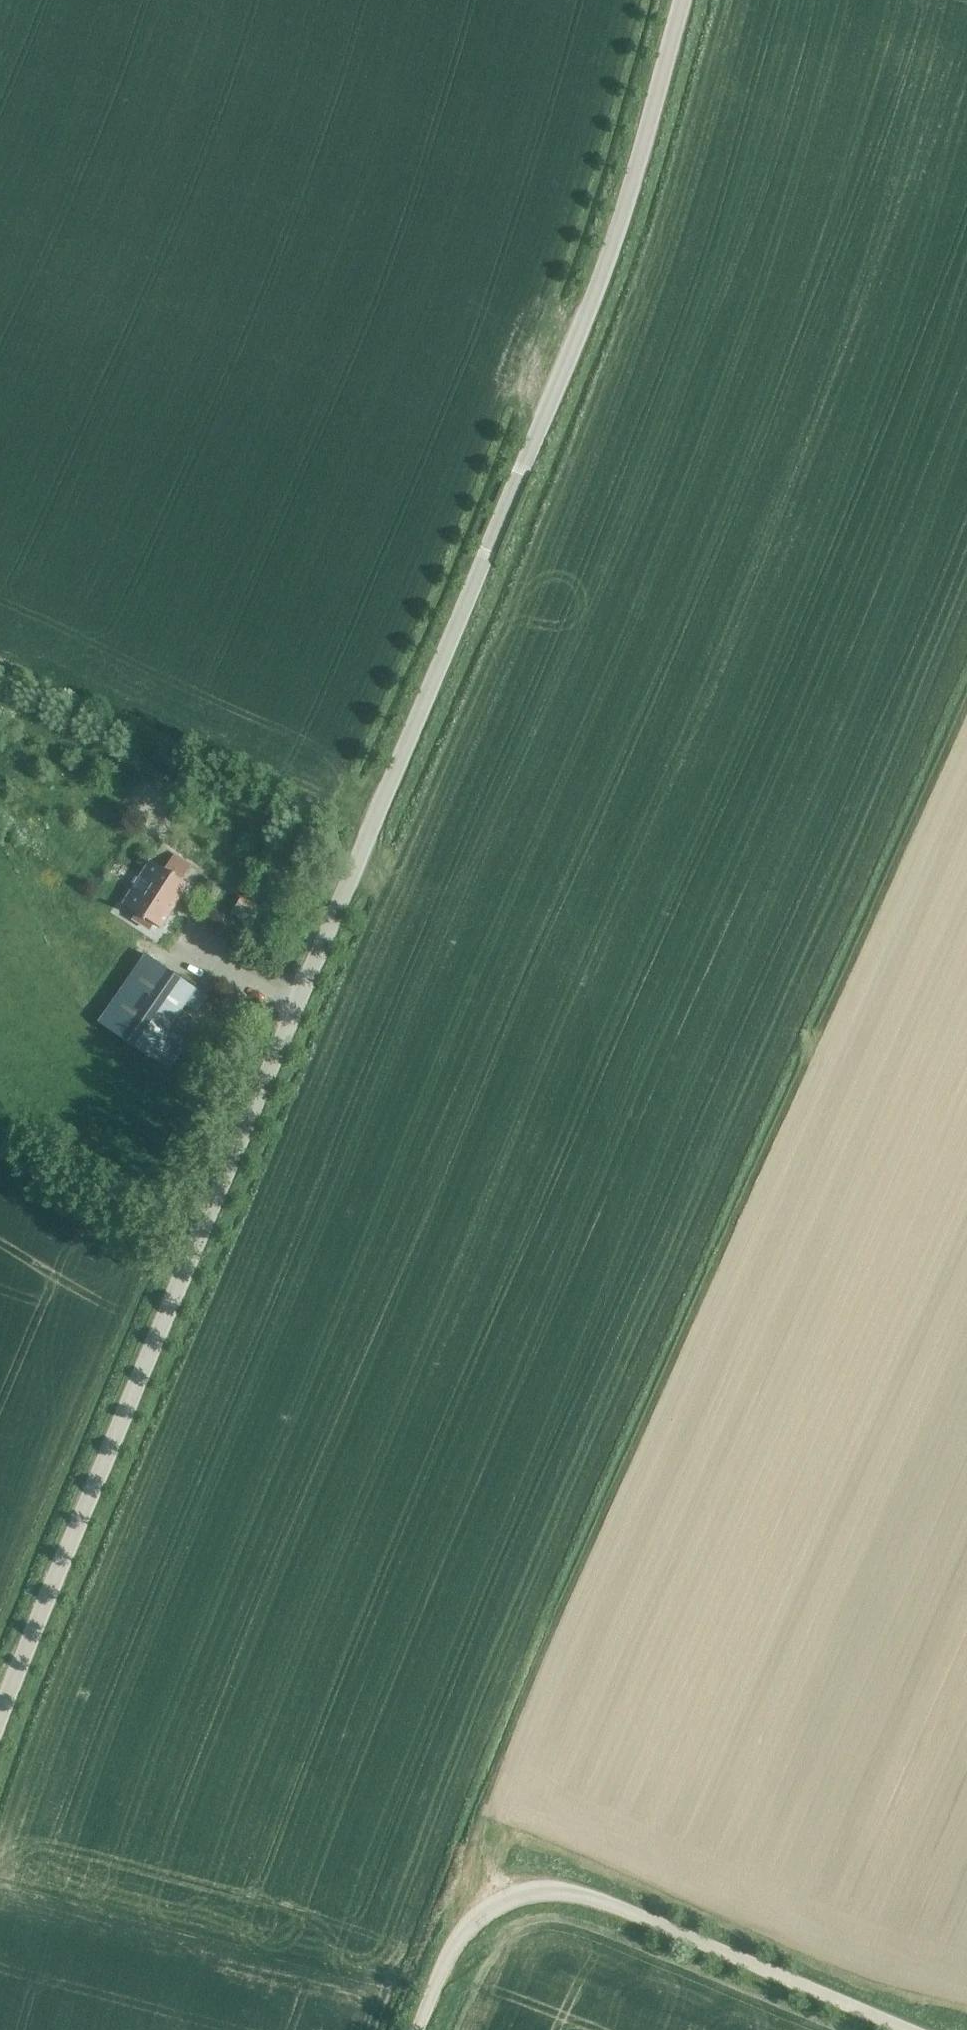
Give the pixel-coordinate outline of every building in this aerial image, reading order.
[(160,928),(188,885),(181,880),(188,869),(171,858),(164,869),(151,861),(141,877),(154,885),(146,897),(133,888),(123,904),(160,928)] [(237,904),(232,913),(247,923),(253,913),(257,908),(242,898),(237,904)] [(146,954),(99,1022),(150,1057),(151,1056),(170,1069),(193,1036),(173,1022),(196,989),(146,954)]
